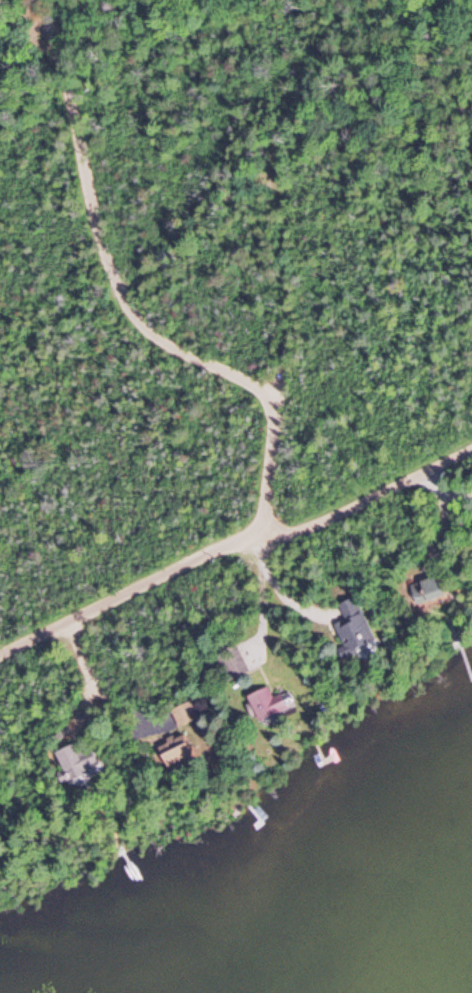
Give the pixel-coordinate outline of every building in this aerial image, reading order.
[(447,596),(440,577),(423,584),(430,603),(447,596)] [(361,599),(339,606),(344,622),(337,624),(349,663),(378,654),(361,599)] [(250,674),(238,646),(217,655),(229,683),(250,674)] [(250,698),(261,725),(296,710),(285,683),(250,698)] [(197,721),(187,704),(172,713),(181,730),(197,721)] [(99,770),(95,760),(84,765),(76,746),(59,753),(71,782),(99,770)] [(177,754),(181,768),(195,765),(191,750),(177,754)]
